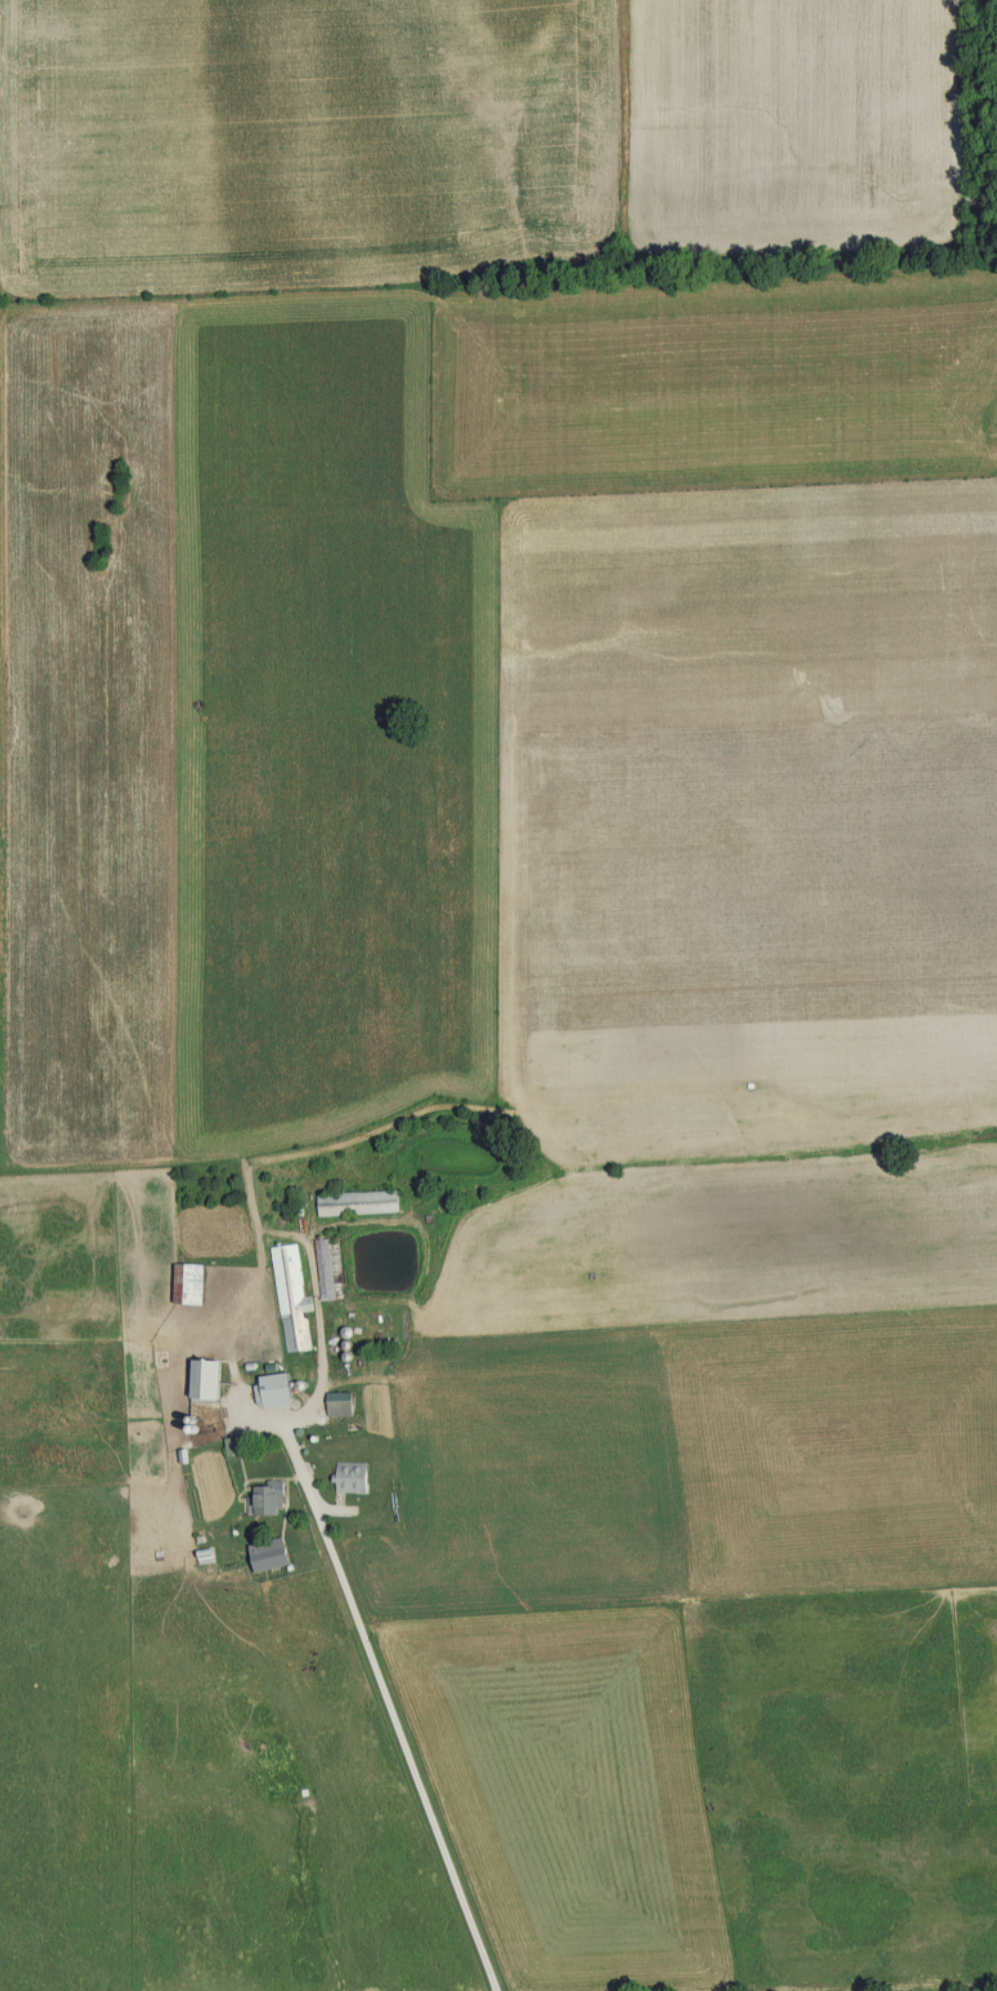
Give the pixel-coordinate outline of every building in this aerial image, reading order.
[(402,1213),(402,1191),(319,1192),(320,1214),(402,1213)] [(336,1298),(331,1236),(316,1238),(321,1299),(336,1298)] [(273,1246),(285,1353),(312,1350),(307,1311),(317,1310),(315,1295),(305,1296),(299,1243),(273,1246)] [(205,1305),(206,1263),(176,1262),(175,1304),(205,1305)] [(224,1359),(197,1359),(197,1402),(224,1402),(224,1359)] [(296,1405),(294,1373),(258,1376),(260,1408),(296,1405)] [(356,1392),(329,1392),(329,1415),(356,1415),(356,1392)] [(337,1492),(371,1492),(371,1462),(337,1462),(337,1492)] [(256,1481),(256,1514),(287,1514),(287,1481),(256,1481)] [(200,1562),(216,1562),(216,1549),(200,1549),(200,1562)]
